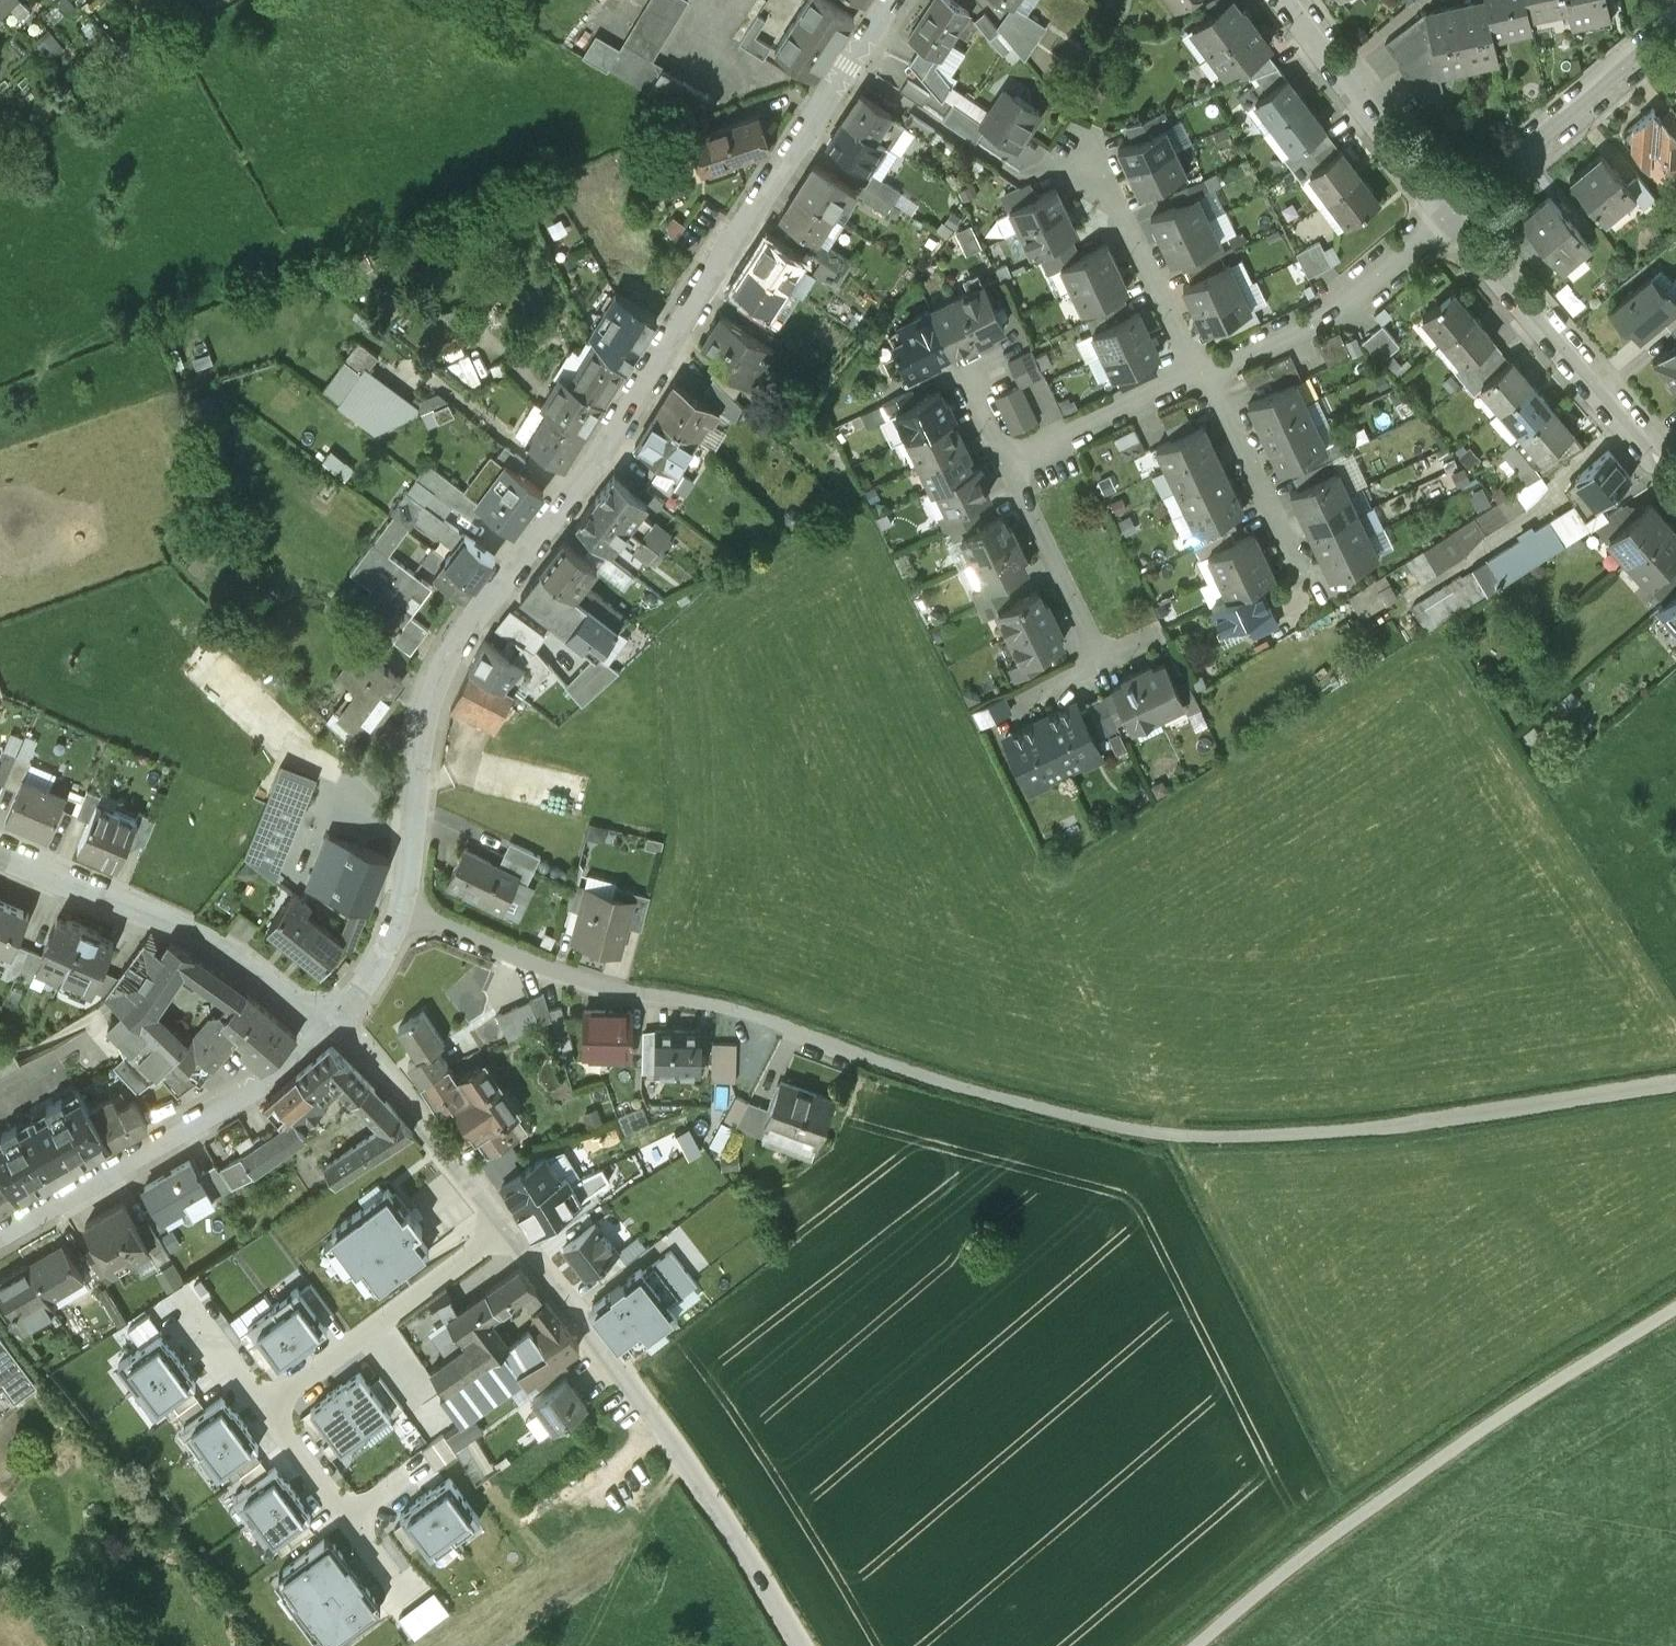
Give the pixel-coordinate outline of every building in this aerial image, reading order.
[(2,15),(11,6),(21,16),(30,7),(22,0),(0,0),(0,12),(2,15)] [(829,0),(807,0),(775,50),(814,75),(853,16),(829,0)] [(910,39),(919,45),(942,59),(971,11),(954,0),(935,0),(910,39)] [(1253,19),(1244,7),(1242,9),(1236,0),(1231,0),(1214,13),(1212,11),(1211,12),(1208,15),(1204,15),(1199,19),(1198,22),(1192,27),(1211,51),(1253,19)] [(1231,0),(1206,0),(1203,2),(1211,12),(1212,11),(1214,13),(1231,0)] [(1493,34),(1485,0),(1474,0),(1454,4),(1467,62),(1498,56),(1493,34)] [(1528,13),(1525,0),(1485,0),(1493,34),(1531,25),(1528,13)] [(1528,13),(1566,4),(1567,4),(1566,0),(1525,0),(1528,13)] [(1567,4),(1566,4),(1570,20),(1609,11),(1606,0),(1566,0),(1567,4)] [(1438,69),(1467,62),(1454,4),(1425,11),(1428,27),(1432,42),(1435,57),(1438,69)] [(670,23),(645,8),(619,48),(594,34),(581,55),(606,69),(609,65),(647,90),(692,115),(706,92),(647,59),(670,23)] [(1045,25),(1020,8),(1011,21),(1000,30),(1001,31),(1023,57),(1045,25)] [(1393,53),(1428,27),(1425,11),(1423,11),(1385,42),(1393,53)] [(991,40),(1001,31),(1000,30),(985,13),(975,21),(991,40)] [(1263,32),(1253,19),(1211,51),(1226,71),(1242,59),(1245,62),(1266,47),(1269,44),(1261,33),(1263,32)] [(1402,65),(1432,42),(1428,27),(1393,53),(1401,64),(1402,65)] [(1408,78),(1435,57),(1432,42),(1402,65),(1401,64),(1399,66),(1408,78)] [(942,59),(919,45),(909,62),(942,99),(952,84),(937,67),(942,59)] [(1280,65),(1266,47),(1245,62),(1250,76),(1280,65)] [(1416,89),(1439,72),(1438,69),(1435,57),(1408,78),(1416,88),(1416,89)] [(1442,88),(1439,72),(1416,89),(1416,88),(1412,91),(1422,104),(1442,88)] [(1255,101),(1274,125),(1304,103),(1285,77),(1266,91),(1254,100),(1255,101)] [(1247,107),(1255,101),(1254,100),(1266,91),(1259,81),(1238,96),(1247,107)] [(1032,106),(1029,106),(1005,90),(983,122),(983,123),(985,125),(1016,146),(1032,122),(1036,121),(1039,116),(1038,109),(1032,106)] [(890,113),(860,93),(844,116),(876,137),(890,113)] [(953,102),(942,118),(975,140),(985,125),(983,123),(983,122),(953,102)] [(1322,127),(1304,103),(1274,125),(1291,149),(1292,150),(1322,127)] [(1653,107),(1621,135),(1660,181),(1675,168),(1675,134),(1653,107)] [(911,112),(903,124),(929,142),(937,130),(911,112)] [(768,147),(756,113),(691,134),(702,168),(734,158),(768,147)] [(1127,125),(1134,141),(1164,127),(1158,113),(1127,125)] [(876,137),(844,116),(827,143),(870,171),(886,144),(876,137)] [(1118,149),(1129,171),(1175,149),(1164,127),(1134,141),(1118,149)] [(1331,139),(1322,127),(1292,150),(1291,149),(1282,156),(1292,169),(1331,139)] [(1339,150),(1331,139),(1292,169),(1301,181),(1310,173),(1309,173),(1339,150)] [(1186,171),(1175,149),(1129,171),(1139,194),(1186,171)] [(1358,175),(1339,150),(1309,173),(1310,173),(1328,197),(1358,175)] [(1612,167),(1599,152),(1569,177),(1605,219),(1634,195),(1635,194),(1625,182),(1619,175),(1619,171),(1616,167),(1612,167)] [(734,158),(702,168),(706,180),(738,170),(734,158)] [(851,187),(814,163),(796,190),(833,214),(851,187)] [(1625,182),(1635,194),(1634,195),(1642,205),(1655,194),(1637,173),(1625,182)] [(1358,175),(1328,197),(1347,222),(1377,200),(1358,175)] [(1178,204),(1197,195),(1197,196),(1206,191),(1200,179),(1173,192),(1178,204)] [(1009,208),(1036,195),(1030,183),(1003,196),(1009,208)] [(867,185),(859,197),(886,214),(893,202),(867,185)] [(1066,207),(1056,186),(1036,195),(1009,208),(1019,229),(1066,207)] [(833,214),(796,190),(780,215),(817,239),(833,214)] [(1161,240),(1208,218),(1197,196),(1197,195),(1178,204),(1151,217),(1161,240)] [(1590,243),(1551,197),(1523,220),(1562,266),(1590,243)] [(1066,207),(1019,229),(1029,251),(1040,245),(1068,232),(1076,228),(1066,207)] [(1218,240),(1208,218),(1161,240),(1172,262),(1180,258),(1218,240)] [(1074,244),(1068,232),(1040,245),(1046,257),(1074,244)] [(805,259),(767,235),(749,262),(787,286),(805,259)] [(1180,258),(1185,270),(1219,254),(1224,252),(1218,240),(1180,258)] [(1308,245),(1320,269),(1331,263),(1319,240),(1308,245)] [(1117,264),(1107,243),(1079,256),(1060,265),(1061,266),(1071,286),(1117,264)] [(1060,265),(1079,256),(1074,244),(1046,257),(1052,270),(1061,266),(1060,265)] [(1320,269),(1308,245),(1296,251),(1308,275),(1320,269)] [(831,247),(823,259),(845,274),(853,262),(831,247)] [(1191,282),(1225,266),(1219,254),(1185,270),(1191,282)] [(845,274),(823,259),(815,272),(837,286),(845,274)] [(787,286),(749,262),(733,288),(760,305),(770,312),(771,311),(787,286)] [(1127,286),(1117,264),(1071,286),(1081,308),(1097,300),(1119,289),(1127,286)] [(1194,308),(1240,286),(1230,264),(1225,266),(1191,282),(1183,286),(1194,308)] [(1649,276),(1610,309),(1622,323),(1628,322),(1638,334),(1660,316),(1675,302),(1675,300),(1666,288),(1658,287),(1649,276)] [(956,298),(978,342),(994,334),(992,331),(1004,326),(983,283),(955,297),(956,298)] [(1251,309),(1240,286),(1194,308),(1204,331),(1210,328),(1251,309)] [(1097,300),(1103,312),(1125,301),(1119,289),(1097,300)] [(1423,314),(1444,339),(1473,314),(1452,290),(1423,314)] [(589,332),(624,367),(657,315),(614,293),(589,332)] [(931,310),(951,352),(963,345),(965,348),(978,342),(956,298),(931,310)] [(1089,318),(1095,330),(1131,313),(1125,301),(1103,312),(1089,318)] [(1660,316),(1670,328),(1675,322),(1675,302),(1660,316)] [(770,312),(760,305),(744,329),(767,343),(782,319),(771,311),(770,312)] [(931,310),(931,309),(913,317),(914,320),(888,333),(896,349),(895,349),(896,352),(897,351),(909,375),(940,360),(939,357),(951,352),(931,310)] [(1149,331),(1138,309),(1131,313),(1095,330),(1092,331),(1102,353),(1149,331)] [(1251,309),(1210,328),(1216,340),(1257,320),(1251,309)] [(744,329),(722,314),(702,343),(715,352),(712,357),(720,362),(744,378),(758,356),(762,360),(771,346),(767,343),(744,329)] [(1493,339),(1473,314),(1444,339),(1463,362),(1465,363),(1476,353),(1493,339)] [(1383,324),(1373,332),(1389,352),(1399,343),(1383,324)] [(1317,340),(1322,352),(1345,342),(1339,330),(1317,340)] [(1149,331),(1102,353),(1112,374),(1159,352),(1149,331)] [(1389,352),(1373,332),(1363,341),(1379,360),(1389,352)] [(569,380),(603,401),(624,367),(595,338),(570,379),(569,380)] [(1350,354),(1345,342),(1322,352),(1328,364),(1350,354)] [(1655,360),(1675,385),(1675,342),(1655,360)] [(1020,355),(1031,379),(1043,373),(1032,349),(1020,355)] [(467,353),(439,368),(467,389),(482,383),(467,353)] [(1273,376),(1295,365),(1289,353),(1267,364),(1273,376)] [(1464,381),(1485,363),(1476,353),(1465,363),(1463,362),(1454,369),(1464,381)] [(348,354),(324,388),(393,436),(413,408),(438,426),(453,404),(423,383),(412,399),(348,354)] [(1008,361),(1019,384),(1031,379),(1020,355),(1008,361)] [(1132,382),(1154,371),(1149,358),(1126,369),(1132,382)] [(1482,384),(1502,408),(1531,383),(1510,358),(1493,373),(1481,383),(1482,384)] [(732,395),(744,378),(720,362),(712,375),(713,376),(732,395)] [(1482,384),(1481,383),(1493,373),(1485,363),(1464,381),(1473,392),(1482,384)] [(1273,376),(1267,364),(1245,375),(1251,386),(1273,376)] [(1273,376),(1278,387),(1301,377),(1295,365),(1273,376)] [(550,410),(584,431),(603,401),(569,380),(570,379),(560,373),(541,404),(550,410)] [(732,395),(713,376),(701,396),(719,408),(735,418),(743,406),(732,395)] [(701,396),(675,380),(655,412),(695,437),(707,418),(711,421),(719,408),(701,396)] [(1259,424),(1305,402),(1295,380),(1248,402),(1259,424)] [(1502,408),(1522,431),(1551,406),(1531,383),(1502,408)] [(1025,396),(1019,384),(996,396),(1001,408),(1025,396)] [(896,411),(917,401),(911,389),(882,403),(888,416),(896,412),(896,411)] [(908,437),(947,418),(948,418),(955,415),(948,401),(944,402),(939,390),(917,401),(896,411),(896,412),(908,437)] [(1025,396),(1001,408),(1007,419),(1031,408),(1025,396)] [(1269,445),(1315,423),(1305,402),(1259,424),(1269,445)] [(870,426),(888,416),(882,403),(863,412),(870,426)] [(1571,430),(1551,406),(1522,431),(1542,454),(1543,455),(1572,431),(1571,430)] [(1031,408),(1007,419),(1013,431),(1036,420),(1031,408)] [(584,431),(550,410),(541,426),(539,424),(528,443),(563,465),(584,431)] [(695,437),(655,412),(635,444),(660,459),(652,471),(672,483),(680,470),(676,467),(695,437)] [(1166,426),(1171,438),(1194,428),(1188,416),(1166,426)] [(920,462),(963,442),(956,429),(953,430),(948,418),(947,418),(908,437),(920,462)] [(1315,423),(1325,443),(1336,438),(1327,418),(1315,423)] [(1315,423),(1269,445),(1279,467),(1326,444),(1325,443),(1315,423)] [(1156,446),(1166,467),(1213,445),(1203,424),(1156,446)] [(1118,449),(1140,439),(1134,427),(1112,438),(1118,449)] [(1571,430),(1572,431),(1543,455),(1542,454),(1533,462),(1540,472),(1585,443),(1573,429),(1571,430)] [(1124,461),(1146,450),(1140,439),(1118,449),(1124,461)] [(937,486),(972,469),(972,468),(966,456),(969,455),(963,442),(920,462),(932,488),(933,489),(937,487),(937,486)] [(507,463),(518,471),(526,461),(506,444),(496,457),(505,465),(507,463)] [(1166,467),(1176,488),(1223,466),(1213,445),(1166,467)] [(1327,458),(1321,447),(1287,463),(1293,475),(1327,458)] [(1631,475),(1609,449),(1568,484),(1579,496),(1590,510),(1600,502),(1631,475)] [(499,484),(482,507),(488,511),(514,529),(543,491),(518,471),(507,463),(505,465),(494,480),(499,484)] [(972,468),(972,469),(937,486),(937,487),(949,511),(949,512),(972,501),(988,493),(983,481),(986,479),(979,465),(972,468)] [(1176,488),(1186,509),(1233,487),(1223,466),(1176,488)] [(1164,493),(1176,488),(1166,467),(1151,474),(1161,495),(1164,493)] [(1290,490),(1301,512),(1347,490),(1337,468),(1290,490)] [(1507,516),(1530,501),(1547,481),(1540,472),(1407,556),(1420,578),(1467,548),(1484,530),(1507,516)] [(647,499),(614,473),(595,498),(647,539),(658,547),(668,534),(652,522),(648,522),(636,513),(647,499)] [(1486,484),(1473,489),(1479,503),(1492,497),(1486,484)] [(939,515),(949,511),(937,487),(933,489),(932,488),(924,491),(937,516),(939,515)] [(1243,508),(1233,487),(1186,509),(1196,530),(1231,514),(1243,508)] [(1174,514),(1186,509),(1176,488),(1164,493),(1174,514)] [(479,522),(488,511),(482,507),(477,503),(477,501),(461,489),(451,503),(468,515),(479,522)] [(1301,512),(1311,533),(1357,511),(1347,490),(1301,512)] [(445,557),(476,580),(495,555),(465,532),(463,534),(442,518),(423,504),(405,491),(390,511),(408,524),(413,518),(428,528),(429,527),(454,545),(445,557)] [(423,504),(442,518),(450,507),(431,493),(423,504)] [(1590,510),(1579,496),(1537,523),(1535,519),(1519,529),(1520,533),(1411,605),(1426,629),(1595,521),(1609,512),(1600,502),(1590,510)] [(639,549),(647,539),(595,498),(577,522),(609,548),(621,533),(633,542),(633,545),(639,549)] [(972,501),(949,512),(949,511),(939,515),(945,528),(950,526),(977,513),(972,501)] [(1609,537),(1628,559),(1669,523),(1650,502),(1634,516),(1609,537)] [(1609,537),(1634,516),(1623,504),(1609,512),(1595,521),(1609,537)] [(1311,533),(1321,554),(1367,532),(1357,511),(1311,533)] [(983,524),(977,513),(950,526),(956,539),(962,536),(961,535),(983,524)] [(1236,526),(1231,514),(1196,530),(1189,533),(1195,545),(1236,526)] [(974,561),(1016,540),(1010,526),(1007,528),(1001,516),(983,524),(961,535),(962,536),(974,560),(974,561)] [(392,602),(383,614),(402,627),(411,615),(431,586),(388,554),(403,533),(388,522),(352,572),(392,602)] [(1669,523),(1628,559),(1646,580),(1668,561),(1675,555),(1675,554),(1675,532),(1669,523)] [(1235,541),(1230,529),(1192,547),(1198,559),(1200,558),(1208,554),(1235,541)] [(1208,554),(1218,575),(1264,553),(1254,532),(1235,541),(1208,554)] [(1378,554),(1367,532),(1321,554),(1331,576),(1378,554)] [(668,534),(658,547),(662,551),(669,542),(668,542),(671,537),(668,534)] [(597,563),(565,537),(541,568),(587,604),(598,591),(584,579),(592,569),(597,563)] [(658,547),(647,539),(639,549),(653,561),(657,556),(653,553),(658,547)] [(1023,554),(1016,540),(974,561),(974,560),(962,566),(974,591),(986,585),(986,586),(1001,579),(1026,567),(1020,555),(1023,554)] [(1274,575),(1264,553),(1218,575),(1228,596),(1258,581),(1259,582),(1274,575)] [(1210,579),(1218,575),(1208,554),(1200,558),(1210,579)] [(476,580),(445,557),(433,573),(463,596),(476,580)] [(614,559),(606,570),(623,584),(632,573),(614,559)] [(602,566),(597,563),(592,569),(597,572),(602,566)] [(675,566),(670,573),(678,579),(683,572),(675,566)] [(568,630),(587,605),(587,604),(541,568),(521,594),(568,630)] [(1663,601),(1675,590),(1675,572),(1655,591),(1663,601)] [(979,604),(1007,591),(1001,579),(986,586),(986,585),(974,591),(973,591),(979,604)] [(1258,581),(1228,596),(1211,603),(1222,626),(1245,615),(1269,604),(1259,582),(1258,581)] [(1663,601),(1658,605),(1664,612),(1665,612),(1675,624),(1675,590),(1663,601)] [(587,604),(587,605),(613,624),(614,624),(623,619),(616,613),(620,608),(598,591),(587,604)] [(998,610),(1012,603),(1007,591),(979,604),(985,617),(998,611),(998,610)] [(1010,635),(1052,615),(1046,601),(1043,603),(1037,591),(1012,603),(998,610),(998,611),(1010,635)] [(1277,622),(1269,604),(1245,615),(1253,633),(1277,622)] [(613,624),(587,605),(568,630),(567,631),(596,653),(607,662),(608,660),(628,635),(614,624),(613,624)] [(546,634),(510,608),(496,626),(512,637),(533,651),(536,647),(546,634)] [(411,615),(402,627),(395,638),(412,650),(428,628),(411,615)] [(1059,629),(1052,615),(1010,635),(1022,660),(1023,661),(1037,654),(1062,642),(1056,630),(1059,629)] [(503,651),(485,640),(469,667),(470,667),(514,689),(520,694),(552,666),(548,662),(549,661),(536,647),(533,651),(512,637),(503,651)] [(403,677),(361,646),(340,674),(359,687),(340,712),(339,713),(358,727),(361,722),(372,730),(395,698),(390,694),(403,677)] [(608,660),(607,662),(596,653),(566,683),(583,703),(620,669),(608,660)] [(1037,654),(1023,661),(1022,660),(1009,666),(1015,679),(1043,666),(1037,654)] [(1137,671),(1158,714),(1182,702),(1183,701),(1176,686),(1164,662),(1152,668),(1151,665),(1137,671)] [(514,689),(470,667),(451,706),(496,726),(514,689)] [(1158,714),(1137,671),(1123,678),(1125,681),(1113,687),(1115,692),(1127,716),(1132,726),(1158,714)] [(1176,686),(1183,701),(1182,702),(1186,711),(1199,704),(1188,681),(1176,686)] [(1115,722),(1127,716),(1115,692),(1104,698),(1115,722)] [(1002,696),(974,709),(982,725),(1009,711),(1002,696)] [(1101,733),(1117,725),(1115,722),(1104,698),(1088,705),(1101,733)] [(1076,701),(1040,718),(1065,770),(1084,761),(1080,753),(1097,744),(1076,701)] [(339,713),(340,712),(335,708),(327,719),(346,737),(349,739),(358,727),(339,713)] [(1065,770),(1040,718),(1004,736),(1025,779),(1042,771),(1046,779),(1065,770)] [(0,759),(0,782),(5,784),(18,754),(4,749),(0,759)] [(32,760),(18,754),(5,784),(18,790),(23,778),(25,778),(32,760)] [(275,783),(306,796),(313,778),(282,765),(275,783)] [(25,778),(23,778),(18,790),(7,817),(49,835),(63,801),(48,795),(50,789),(25,778)] [(306,796),(275,783),(246,853),(271,873),(306,796)] [(90,820),(97,802),(98,803),(102,794),(88,788),(77,814),(90,820)] [(98,803),(97,802),(90,820),(78,847),(120,864),(131,838),(139,819),(137,819),(98,803)] [(137,819),(139,819),(131,838),(147,844),(158,818),(140,810),(137,819)] [(389,854),(329,832),(308,886),(356,903),(350,920),(361,925),(389,854)] [(504,853),(535,868),(541,855),(510,840),(504,853)] [(498,866),(463,850),(447,885),(503,912),(519,878),(520,877),(498,866)] [(498,866),(520,877),(519,878),(528,882),(535,868),(504,853),(498,866)] [(632,900),(626,924),(641,928),(650,895),(616,886),(614,895),(632,900)] [(296,893),(303,899),(305,893),(298,887),(294,892),(296,893)] [(614,895),(588,888),(582,909),(589,911),(582,940),(619,950),(626,924),(632,900),(614,895)] [(269,929),(297,950),(318,922),(306,912),(309,904),(303,899),(296,893),(269,929)] [(0,900),(0,949),(11,954),(16,942),(29,913),(0,900)] [(100,933),(68,919),(66,923),(58,919),(42,954),(36,968),(37,968),(48,973),(47,977),(81,991),(82,987),(92,991),(114,943),(99,937),(100,933)] [(361,925),(350,920),(341,940),(342,940),(342,939),(349,942),(350,942),(351,943),(352,942),(353,942),(354,941),(361,925)] [(341,940),(318,922),(297,950),(320,969),(342,940),(341,940)] [(193,955),(170,943),(164,952),(144,941),(104,996),(152,1038),(166,1023),(156,1014),(160,1012),(177,983),(181,985),(187,977),(218,999),(219,998),(230,981),(193,955)] [(17,973),(29,948),(16,942),(11,954),(1,975),(8,978),(17,973)] [(36,968),(42,954),(29,948),(17,973),(32,980),(37,968),(36,968)] [(247,994),(230,981),(219,998),(235,1010),(247,994)] [(544,993),(530,999),(540,1023),(551,1018),(549,1010),(544,993)] [(283,1024),(247,994),(235,1010),(227,1021),(217,1032),(232,1044),(263,1070),(273,1062),(297,1038),(283,1024)] [(540,1023),(530,999),(499,1013),(509,1037),(540,1023)] [(561,1006),(549,1010),(551,1018),(556,1035),(569,1032),(561,1006)] [(631,1010),(585,1009),(584,1053),(630,1054),(631,1010)] [(15,1050),(27,1072),(80,1044),(84,1051),(104,1041),(88,1012),(15,1050)] [(422,1082),(449,1064),(448,1062),(465,1051),(459,1043),(447,1050),(444,1046),(438,1049),(435,1045),(441,1041),(420,1012),(396,1029),(418,1058),(401,1071),(414,1087),(422,1082)] [(172,1061),(188,1044),(166,1023),(152,1038),(136,1055),(159,1076),(160,1075),(172,1061)] [(698,1072),(699,1029),(655,1028),(655,1034),(654,1071),(698,1072)] [(206,1046),(196,1037),(188,1044),(172,1061),(194,1080),(198,1083),(232,1044),(217,1032),(206,1046)] [(642,1071),(654,1071),(655,1034),(643,1034),(642,1071)] [(459,1043),(465,1051),(478,1046),(471,1036),(459,1043)] [(736,1079),(736,1042),(713,1041),(712,1079),(736,1079)] [(295,1121),(303,1131),(325,1111),(321,1106),(337,1086),(357,1106),(375,1088),(332,1046),(296,1076),(314,1094),(290,1115),(295,1121)] [(194,1080),(172,1061),(160,1075),(180,1097),(194,1080)] [(495,1092),(491,1086),(493,1079),(486,1069),(480,1067),(473,1072),(471,1069),(460,1076),(449,1064),(422,1082),(441,1111),(450,1104),(468,1127),(465,1129),(464,1134),(468,1140),(474,1140),(477,1138),(510,1114),(514,1111),(502,1093),(495,1092)] [(288,1113),(290,1115),(314,1094),(296,1076),(264,1103),(281,1120),(288,1113)] [(832,1099),(780,1080),(769,1108),(764,1122),(766,1123),(793,1133),(788,1146),(811,1155),(815,1143),(816,1143),(832,1099)] [(20,1198),(111,1145),(92,1110),(77,1088),(0,1134),(0,1166),(20,1198)] [(92,1110),(111,1145),(148,1125),(134,1099),(118,1108),(112,1097),(91,1109),(92,1110)] [(735,1124),(762,1135),(766,1123),(764,1122),(769,1108),(747,1100),(735,1124)] [(338,1181),(413,1133),(387,1101),(370,1118),(382,1130),(328,1165),(338,1181)] [(649,1122),(642,1106),(617,1117),(623,1133),(649,1122)] [(515,1122),(510,1114),(477,1138),(489,1154),(528,1132),(520,1119),(515,1122)] [(232,1161),(243,1180),(306,1136),(303,1131),(295,1121),(244,1156),(243,1154),(232,1161)] [(762,1135),(788,1146),(793,1133),(766,1123),(762,1135)] [(685,1127),(675,1132),(682,1145),(692,1139),(685,1127)] [(581,1176),(564,1152),(546,1155),(501,1182),(515,1204),(566,1174),(570,1182),(581,1176)] [(197,1174),(189,1160),(144,1187),(154,1204),(161,1215),(177,1206),(183,1216),(213,1199),(206,1188),(197,1174)] [(230,1188),(243,1180),(232,1161),(219,1170),(230,1188)] [(214,1164),(197,1174),(206,1188),(211,1185),(217,1197),(230,1188),(219,1170),(214,1164)] [(514,1205),(532,1236),(610,1180),(602,1167),(581,1176),(570,1182),(566,1174),(515,1204),(514,1205)] [(20,1199),(2,1172),(0,1173),(0,1210),(20,1199)] [(376,1289),(401,1270),(400,1269),(408,1263),(409,1264),(429,1249),(416,1231),(422,1226),(408,1208),(404,1210),(388,1188),(332,1230),(332,1231),(335,1235),(326,1242),(347,1271),(357,1264),(376,1289)] [(138,1229),(123,1202),(87,1223),(100,1246),(112,1267),(113,1268),(149,1247),(138,1229)] [(142,1211),(149,1222),(157,1235),(169,1228),(161,1215),(154,1204),(142,1211)] [(138,1229),(149,1247),(157,1261),(169,1254),(157,1235),(149,1222),(138,1229)] [(618,1253),(595,1223),(563,1248),(586,1277),(618,1253)] [(335,1235),(332,1231),(297,1257),(350,1328),(411,1284),(401,1270),(376,1289),(357,1264),(347,1271),(326,1242),(335,1235)] [(100,1274),(112,1267),(100,1246),(87,1253),(100,1274)] [(83,1278),(66,1248),(57,1253),(55,1249),(29,1264),(50,1298),(83,1278)] [(697,1283),(671,1249),(643,1271),(641,1268),(589,1308),(625,1355),(677,1315),(669,1304),(697,1283)] [(170,1288),(186,1277),(175,1260),(159,1271),(170,1288)] [(29,1264),(0,1281),(0,1292),(17,1314),(26,1326),(27,1326),(56,1308),(50,1298),(29,1264)] [(531,1312),(546,1301),(520,1268),(487,1292),(501,1312),(521,1298),(531,1312)] [(491,1320),(501,1312),(487,1292),(451,1317),(460,1333),(447,1342),(454,1353),(463,1346),(476,1367),(503,1349),(509,1345),(491,1320)] [(579,1346),(546,1301),(531,1312),(545,1327),(534,1335),(548,1352),(518,1371),(524,1380),(525,1384),(534,1379),(561,1359),(579,1346)] [(304,1347),(273,1305),(248,1323),(278,1364),(291,1354),(292,1356),(304,1347)] [(27,1326),(26,1326),(17,1314),(6,1323),(23,1345),(34,1336),(27,1326)] [(0,1337),(0,1377),(14,1395),(33,1381),(0,1337)] [(440,1391),(463,1422),(524,1380),(518,1371),(503,1349),(476,1367),(463,1346),(454,1353),(436,1366),(449,1386),(440,1391)] [(188,1367),(179,1356),(136,1388),(155,1412),(196,1381),(186,1369),(188,1367)] [(569,1369),(561,1359),(534,1379),(541,1389),(569,1369)] [(346,1378),(334,1388),(366,1430),(390,1412),(360,1371),(347,1381),(346,1378)] [(535,1399),(555,1428),(586,1405),(566,1377),(535,1399)] [(341,1449),(366,1430),(334,1388),(322,1396),(323,1398),(311,1408),(341,1449)] [(181,1425),(199,1450),(242,1418),(233,1406),(231,1407),(222,1395),(181,1425)] [(251,1430),(242,1418),(199,1450),(218,1474),(258,1444),(249,1431),(251,1430)] [(446,1435),(453,1446),(465,1438),(457,1427),(446,1435)] [(443,1432),(422,1448),(436,1467),(457,1452),(453,1446),(446,1435),(443,1432)] [(458,1450),(468,1464),(478,1457),(468,1443),(458,1450)] [(283,1477),(274,1465),(233,1496),(251,1520),(294,1488),(285,1476),(283,1477)] [(435,1484),(423,1493),(455,1536),(479,1517),(449,1476),(437,1486),(435,1484)] [(294,1488),(251,1520),(270,1545),(311,1514),(301,1501),(303,1500),(294,1488)] [(455,1536),(423,1493),(411,1502),(413,1504),(400,1513),(430,1554),(455,1536)] [(381,1604),(328,1534),(278,1571),(331,1641),(381,1604)]
